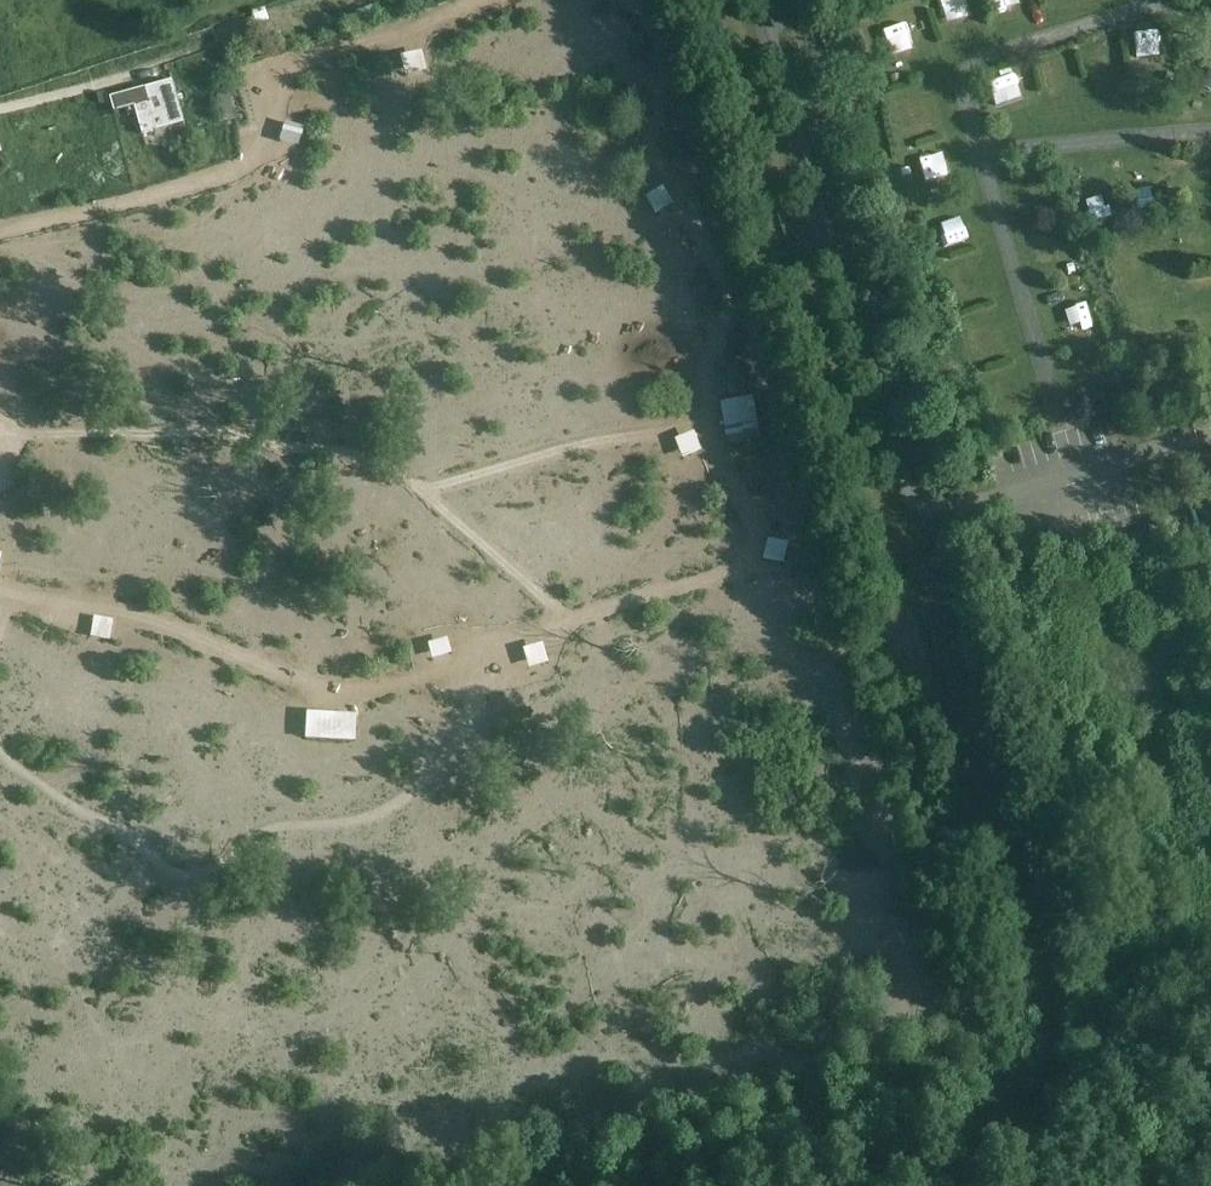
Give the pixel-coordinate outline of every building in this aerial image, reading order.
[(1210,15),(1210,0),(1192,0),(1196,18),(1210,15)] [(878,11),(882,35),(910,30),(905,6),(878,11)] [(1162,60),(1161,38),(1132,39),(1133,61),(1162,60)] [(1210,89),(1210,70),(1205,67),(1196,89),(1209,94),(1210,89)] [(995,79),(1003,100),(1024,91),(1016,71),(995,79)] [(949,175),(944,155),(920,160),(924,180),(949,175)] [(1083,308),(1061,309),(1061,330),(1083,330),(1083,308)]
